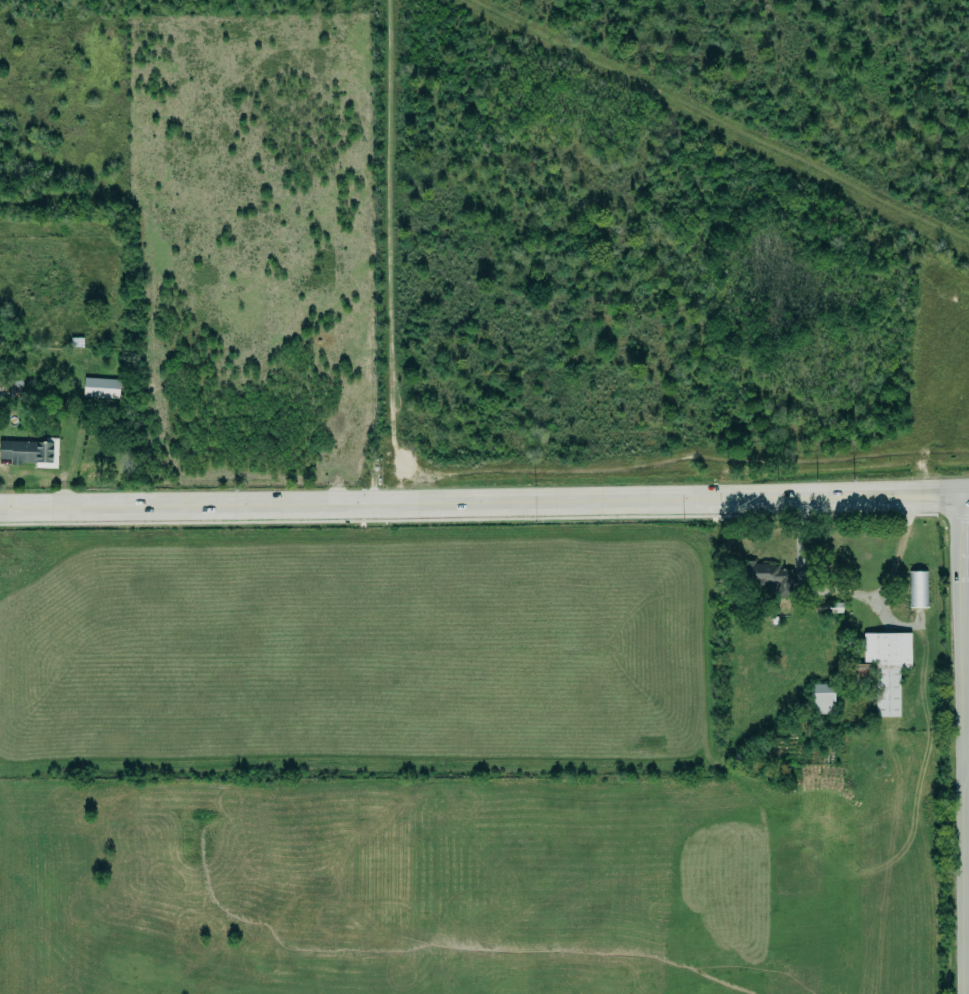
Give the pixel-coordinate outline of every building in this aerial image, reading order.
[(119,379),(84,378),(83,397),(119,398),(119,379)] [(24,397),(25,380),(0,379),(0,397),(24,397)] [(11,460),(11,465),(57,466),(58,438),(45,438),(45,442),(0,441),(0,459),(11,460)] [(792,597),(791,570),(779,570),(779,563),(747,564),(748,585),(776,584),(777,597),(792,597)] [(927,571),(909,571),(909,608),(928,607),(927,571)] [(911,669),(911,633),(863,634),(863,663),(875,663),(876,717),(900,716),(899,670),(911,669)] [(811,714),(834,713),(833,684),(810,684),(811,714)]
